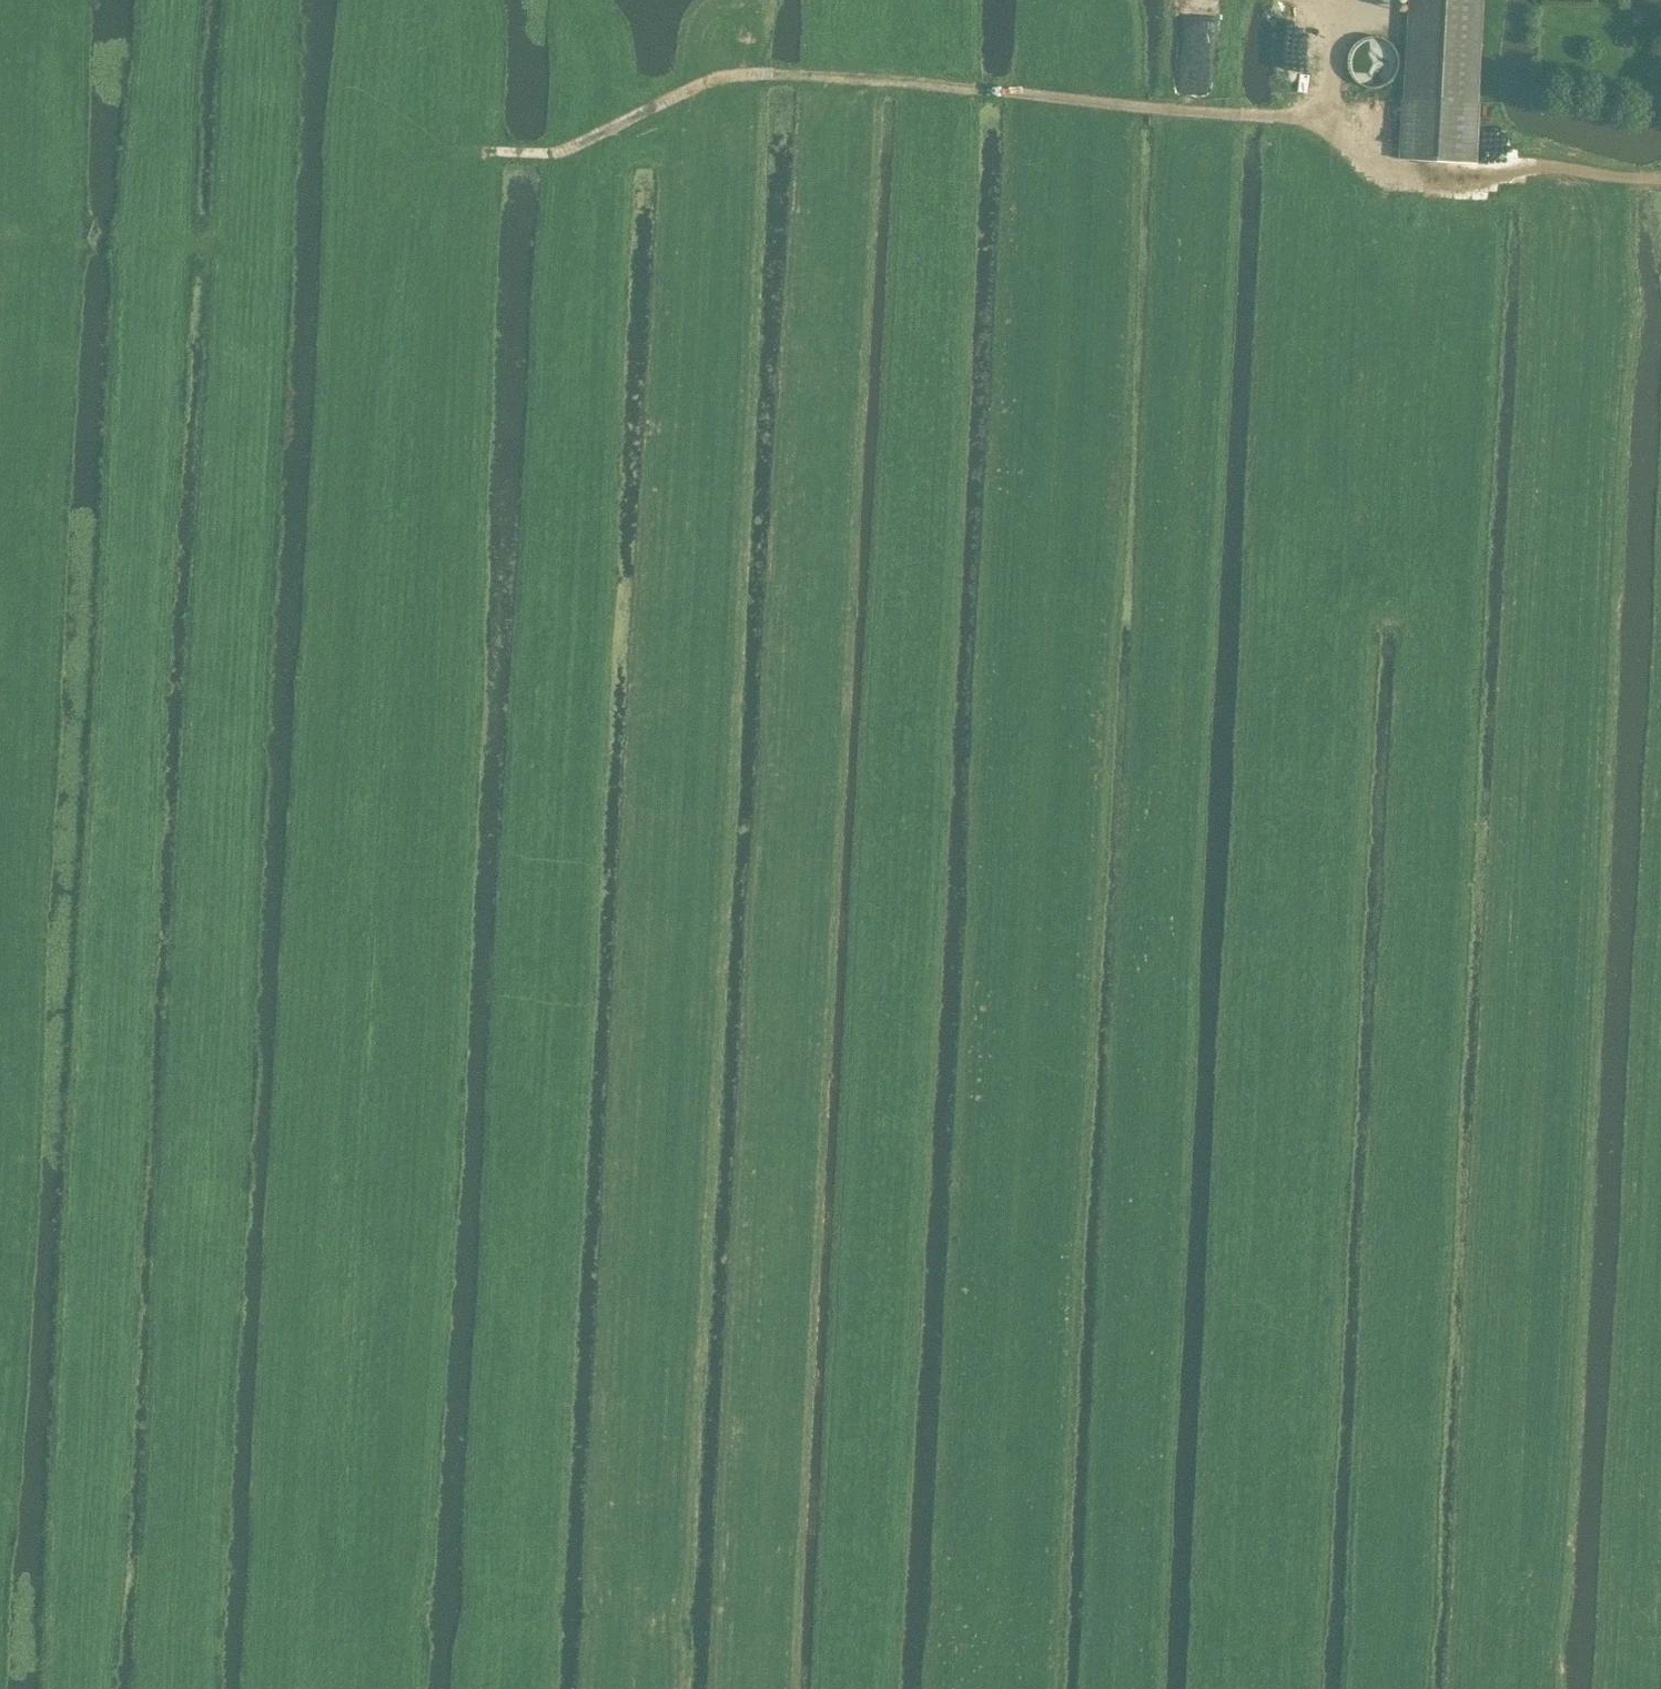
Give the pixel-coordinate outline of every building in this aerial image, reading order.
[(1479,163),(1482,104),(1478,104),(1483,0),(1410,0),(1404,100),(1402,100),(1401,159),(1479,163)] [(1403,65),(1403,59),(1402,53),(1400,47),(1397,42),(1393,38),(1389,35),(1383,32),(1378,31),(1372,31),(1366,32),(1361,34),(1356,37),(1352,41),(1348,46),(1346,52),(1345,57),(1345,63),(1347,69),(1349,74),(1352,79),(1357,83),(1362,86),(1367,88),(1373,88),(1379,88),(1385,86),(1390,84),(1395,80),(1398,75),(1401,70),(1403,65)]
